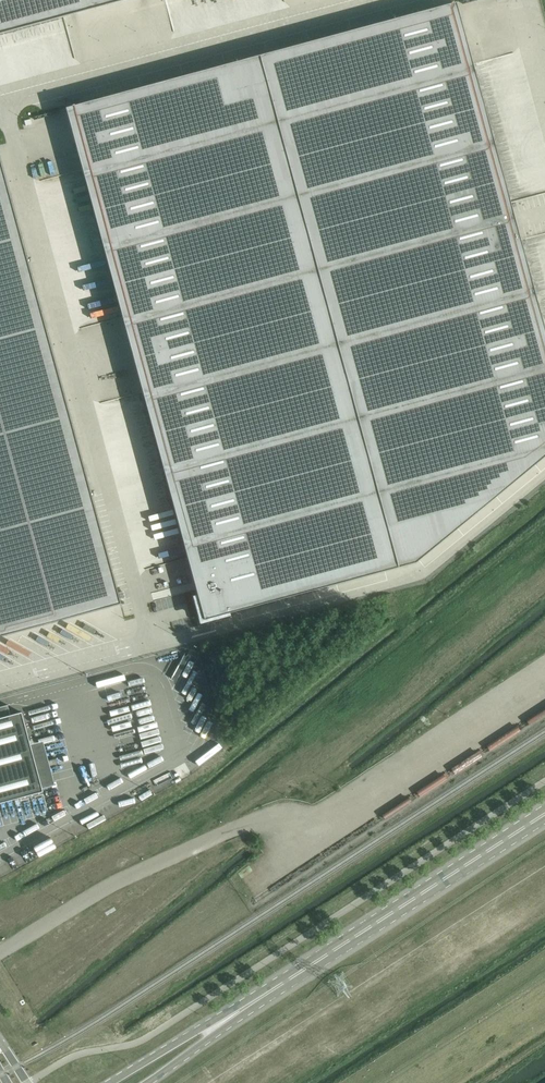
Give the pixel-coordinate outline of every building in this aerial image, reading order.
[(123,0),(0,0),(0,33),(123,0)] [(65,108),(67,116),(198,597),(196,597),(202,619),(204,619),(291,595),(351,579),(416,561),(434,547),(544,455),(544,333),(455,2),(202,71),(65,108)] [(120,603),(0,163),(0,636),(120,603)] [(19,795),(19,797),(42,791),(21,712),(0,717),(0,801),(19,795)]
